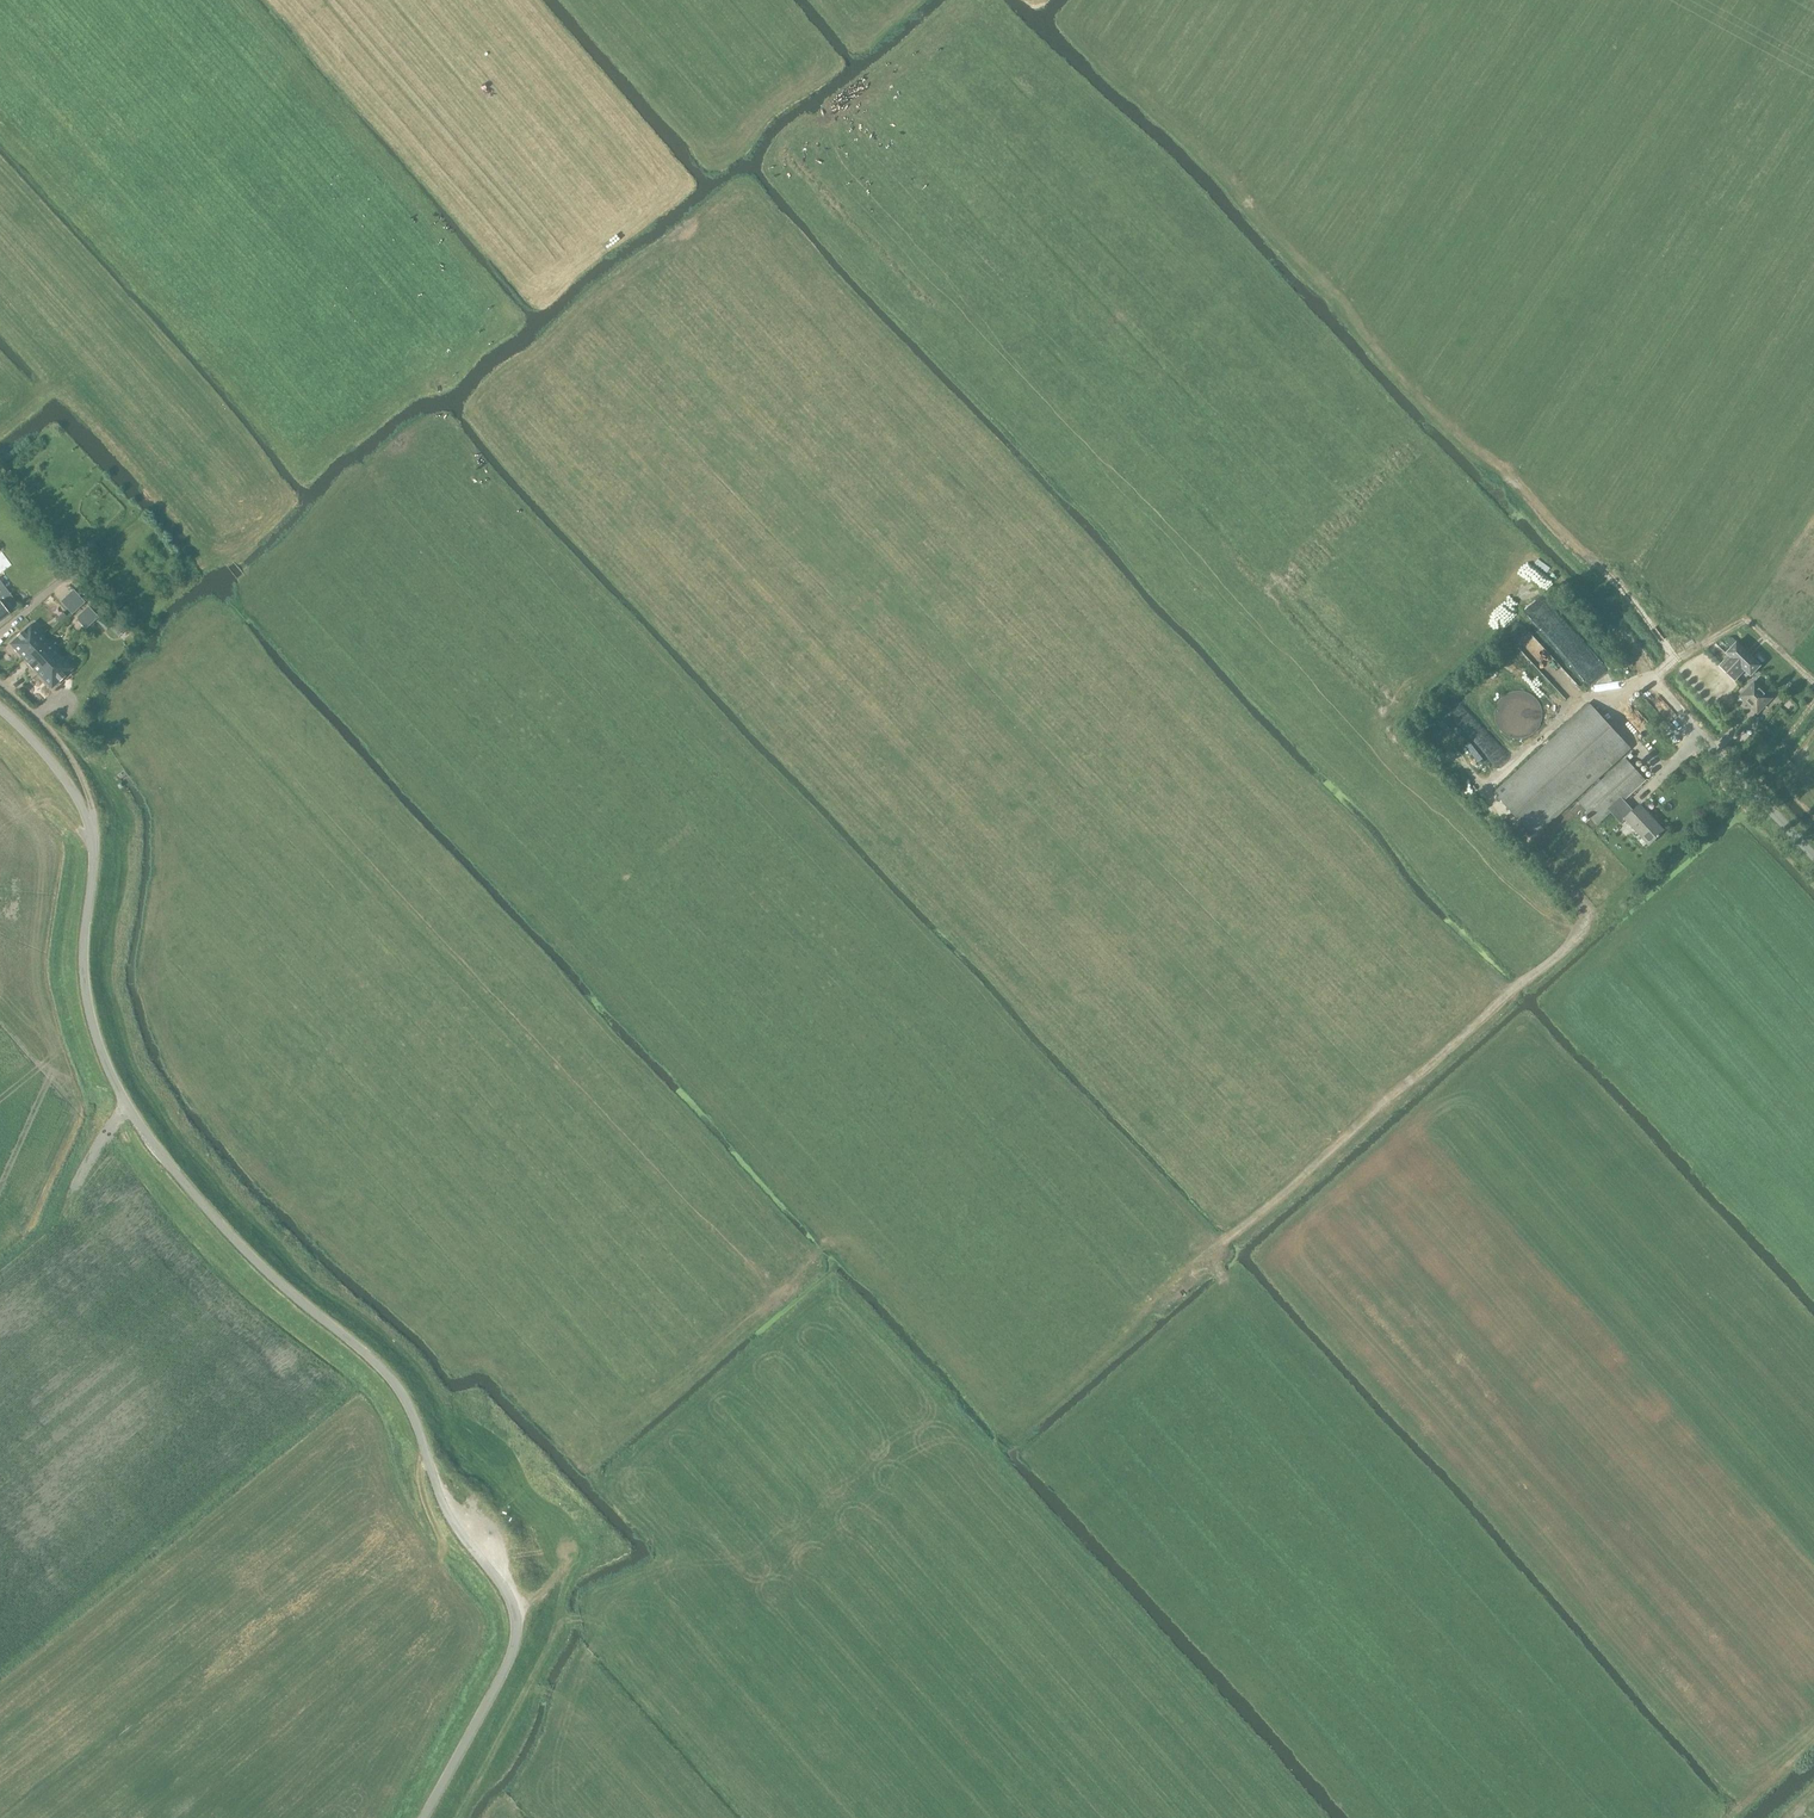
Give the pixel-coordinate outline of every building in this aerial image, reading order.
[(10,613),(19,606),(0,580),(0,600),(10,613)] [(56,593),(62,599),(74,587),(68,581),(56,593)] [(62,600),(73,612),(86,601),(75,588),(62,600)] [(1542,595),(1526,610),(1539,624),(1550,614),(1555,619),(1560,615),(1542,595)] [(47,601),(54,611),(61,606),(54,596),(47,601)] [(0,601),(0,620),(9,613),(0,601)] [(85,613),(93,622),(98,617),(91,609),(85,613)] [(98,621),(106,630),(112,624),(104,615),(98,621)] [(11,644),(25,659),(46,639),(32,624),(11,644)] [(25,659),(38,673),(59,653),(46,639),(25,659)] [(1577,671),(1593,665),(1585,642),(1577,644),(1579,651),(1571,654),(1577,671)] [(1719,666),(1735,681),(1745,670),(1751,676),(1761,665),(1737,642),(1727,653),(1729,655),(1719,666)] [(1539,643),(1526,655),(1569,700),(1582,687),(1539,643)] [(59,653),(38,673),(52,688),(73,668),(59,653)] [(1741,697),(1758,712),(1771,698),(1755,682),(1741,697)] [(1544,717),(1544,716),(1543,711),(1542,708),(1541,704),(1537,701),(1533,698),(1529,696),(1525,695),(1522,695),(1519,695),(1515,696),(1511,698),(1507,701),(1504,704),(1502,708),(1501,711),(1501,716),(1501,719),(1502,723),(1503,727),(1506,731),(1509,733),(1512,736),(1517,737),(1522,738),(1525,738),(1529,737),(1533,735),(1537,732),(1541,728),(1542,725),(1543,721),(1544,717)] [(1535,837),(1596,781),(1631,749),(1591,704),(1495,793),(1535,837)] [(1625,759),(1599,783),(1577,804),(1597,825),(1611,813),(1621,823),(1625,819),(1649,845),(1665,830),(1641,804),(1634,811),(1624,801),(1646,781),(1625,759)]
